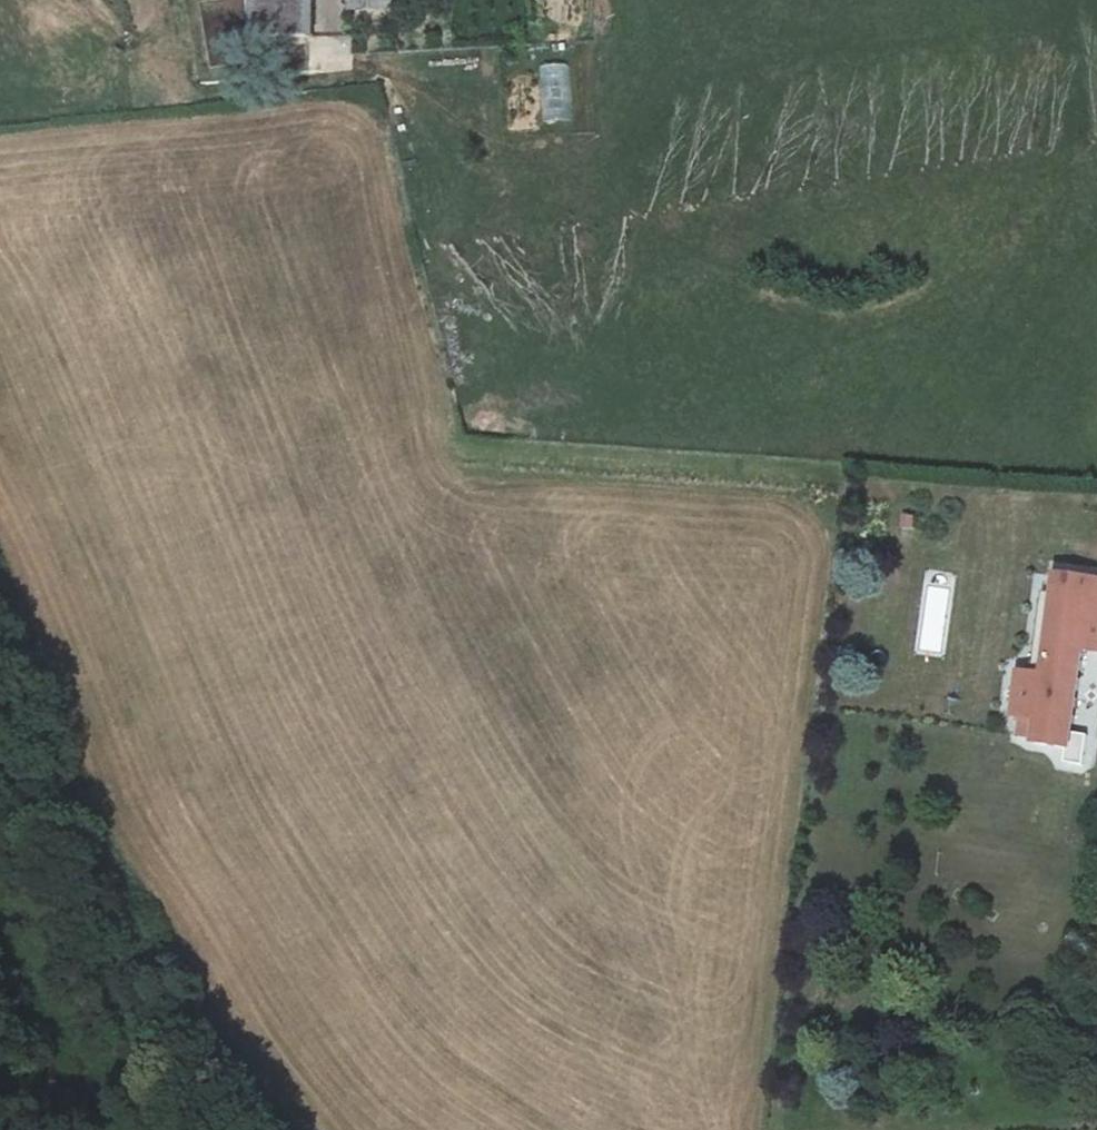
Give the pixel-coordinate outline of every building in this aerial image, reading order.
[(257,29),(317,30),(317,0),(257,0),(257,29)] [(396,11),(396,0),(357,0),(357,12),(396,11)] [(312,39),(315,73),(353,70),(350,36),(312,39)] [(567,64),(539,65),(542,121),(569,120),(567,64)] [(1034,742),(1068,745),(1067,761),(1081,762),(1083,732),(1069,731),(1083,647),(1096,648),(1096,578),(1052,573),(1040,671),(1013,671),(1009,713),(1022,714),(1020,735),(1035,736),(1034,742)]
